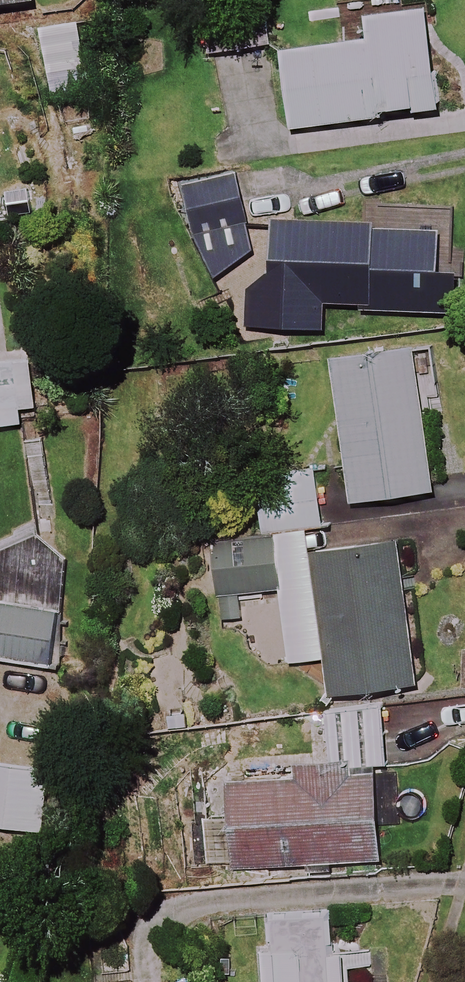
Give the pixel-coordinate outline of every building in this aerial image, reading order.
[(437,107),(425,9),(366,16),(369,39),(280,51),(289,126),(437,107)] [(221,279),(254,252),(231,169),(177,184),(205,283),(221,279)] [(270,274),(247,288),(246,327),(341,331),(342,309),(456,314),(458,273),(437,272),(439,228),(272,221),(270,274)] [(432,492),(414,348),(330,358),(348,502),(432,492)] [(0,365),(0,428),(41,422),(31,360),(0,365)] [(326,529),(314,463),(247,478),(259,533),(197,546),(215,631),(247,624),(258,675),(282,669),(323,660),(332,704),(423,685),(392,542),(327,532),(326,529)] [(0,607),(0,661),(51,667),(57,614),(0,607)] [(371,765),(253,773),(254,785),(229,787),(234,871),(377,862),(371,765)] [(0,766),(0,827),(44,831),(49,770),(0,766)] [(263,957),(266,981),(348,981),(343,947),(263,957)]
